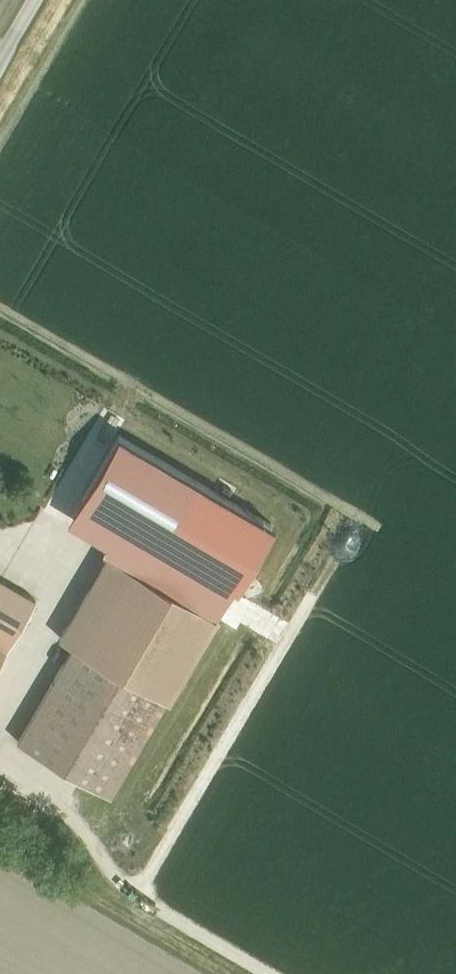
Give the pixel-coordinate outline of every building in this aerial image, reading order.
[(118,435),(82,497),(121,521),(107,545),(103,552),(108,555),(215,618),(234,586),(240,590),(276,528),(270,525),(118,435)] [(5,503),(3,518),(17,521),(19,505),(5,503)] [(74,648),(18,743),(111,798),(167,702),(217,619),(215,618),(108,555),(59,639),(74,648)] [(7,652),(36,601),(0,580),(0,648),(7,652)]
